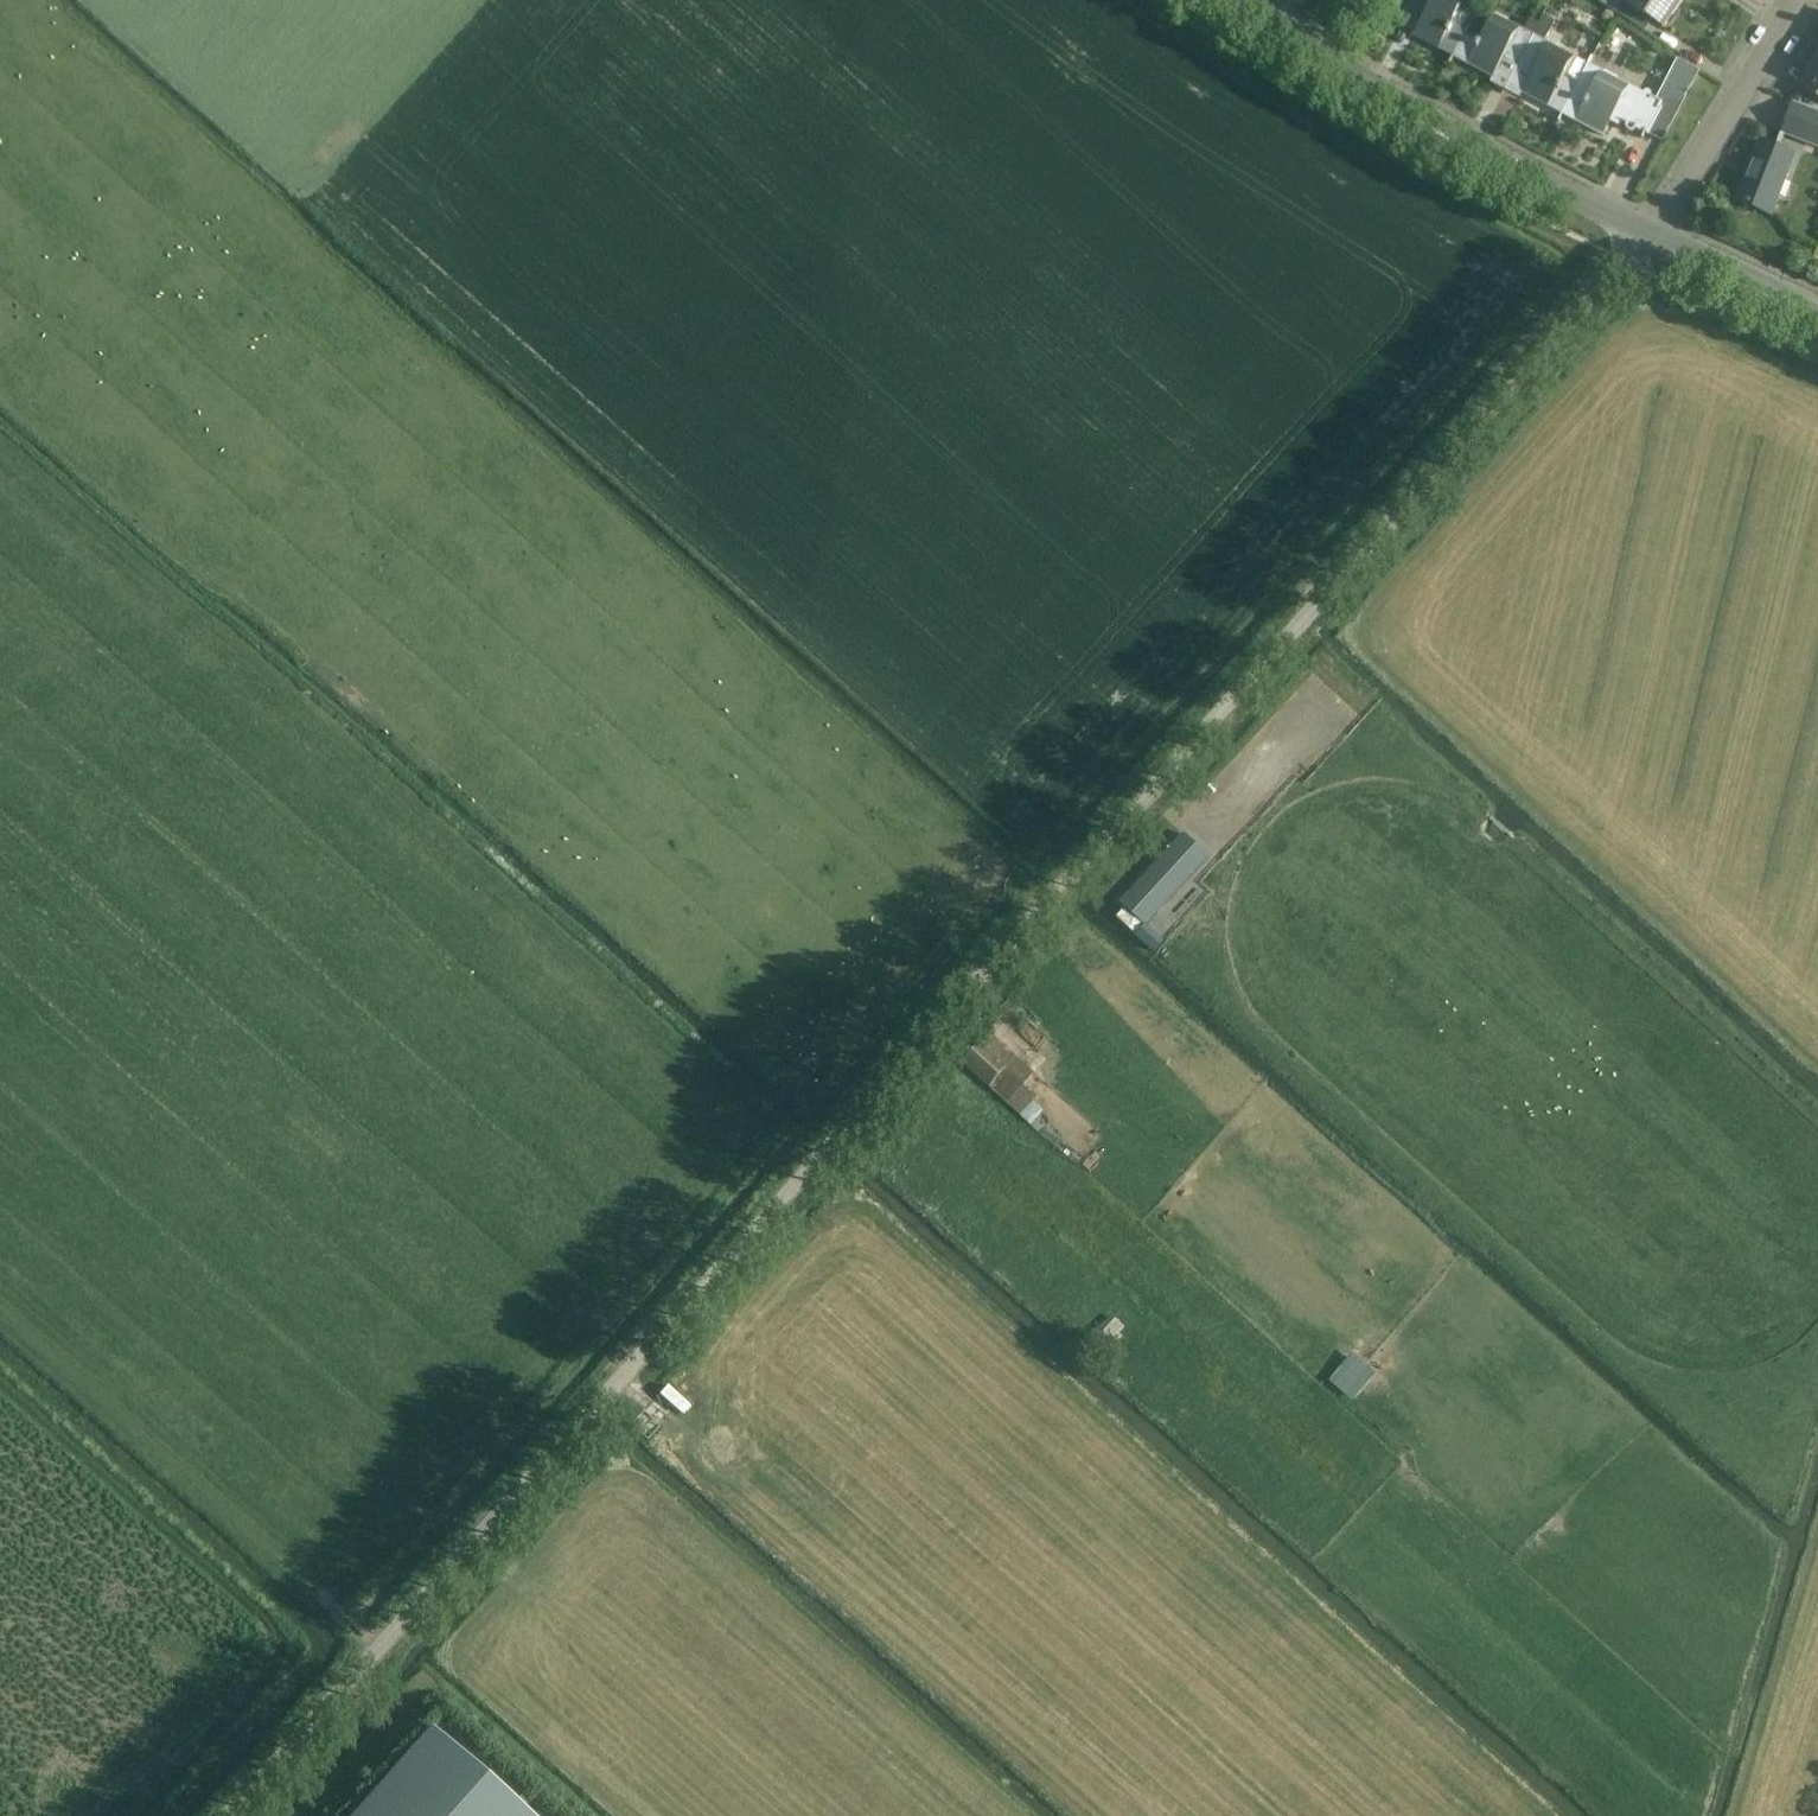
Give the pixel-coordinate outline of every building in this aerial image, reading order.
[(1465,35),(1451,27),(1464,0),(1415,0),(1412,6),(1427,13),(1415,36),(1453,56),(1465,35)] [(1675,0),(1633,0),(1632,3),(1628,0),(1624,0),(1615,12),(1644,32),(1652,20),(1664,27),(1679,3),(1675,0)] [(1453,56),(1495,78),(1507,55),(1520,62),(1540,23),(1538,22),(1530,18),(1524,30),(1495,15),(1480,43),(1465,35),(1453,56)] [(1524,93),(1562,114),(1573,92),(1560,85),(1574,56),(1550,44),(1545,41),(1555,23),(1541,15),(1538,22),(1540,23),(1520,62),(1536,70),(1524,93)] [(1636,129),(1663,143),(1700,72),(1678,59),(1657,99),(1589,64),(1574,92),(1573,92),(1562,114),(1604,136),(1614,117),(1626,124),(1626,126),(1626,129),(1627,130),(1629,131),(1631,131),(1635,131),(1636,129)] [(1817,97),(1817,60),(1809,74),(1812,76),(1805,88),(1817,97)] [(1770,213),(1793,154),(1780,149),(1786,136),(1817,148),(1817,111),(1793,102),(1775,148),(1760,142),(1737,200),(1770,213)] [(1179,842),(1117,911),(1142,934),(1204,864),(1179,842)] [(990,1088),(1020,1116),(1039,1097),(1026,1084),(1035,1073),(990,1032),(962,1063),(990,1088)] [(1065,1140),(1038,1115),(1030,1124),(1057,1148),(1065,1140)] [(1090,1337),(1110,1354),(1124,1338),(1119,1334),(1125,1327),(1110,1314),(1090,1337)] [(1352,1353),(1329,1380),(1353,1401),(1376,1373),(1352,1353)] [(356,1815),(529,1815),(432,1730),(356,1815)]
